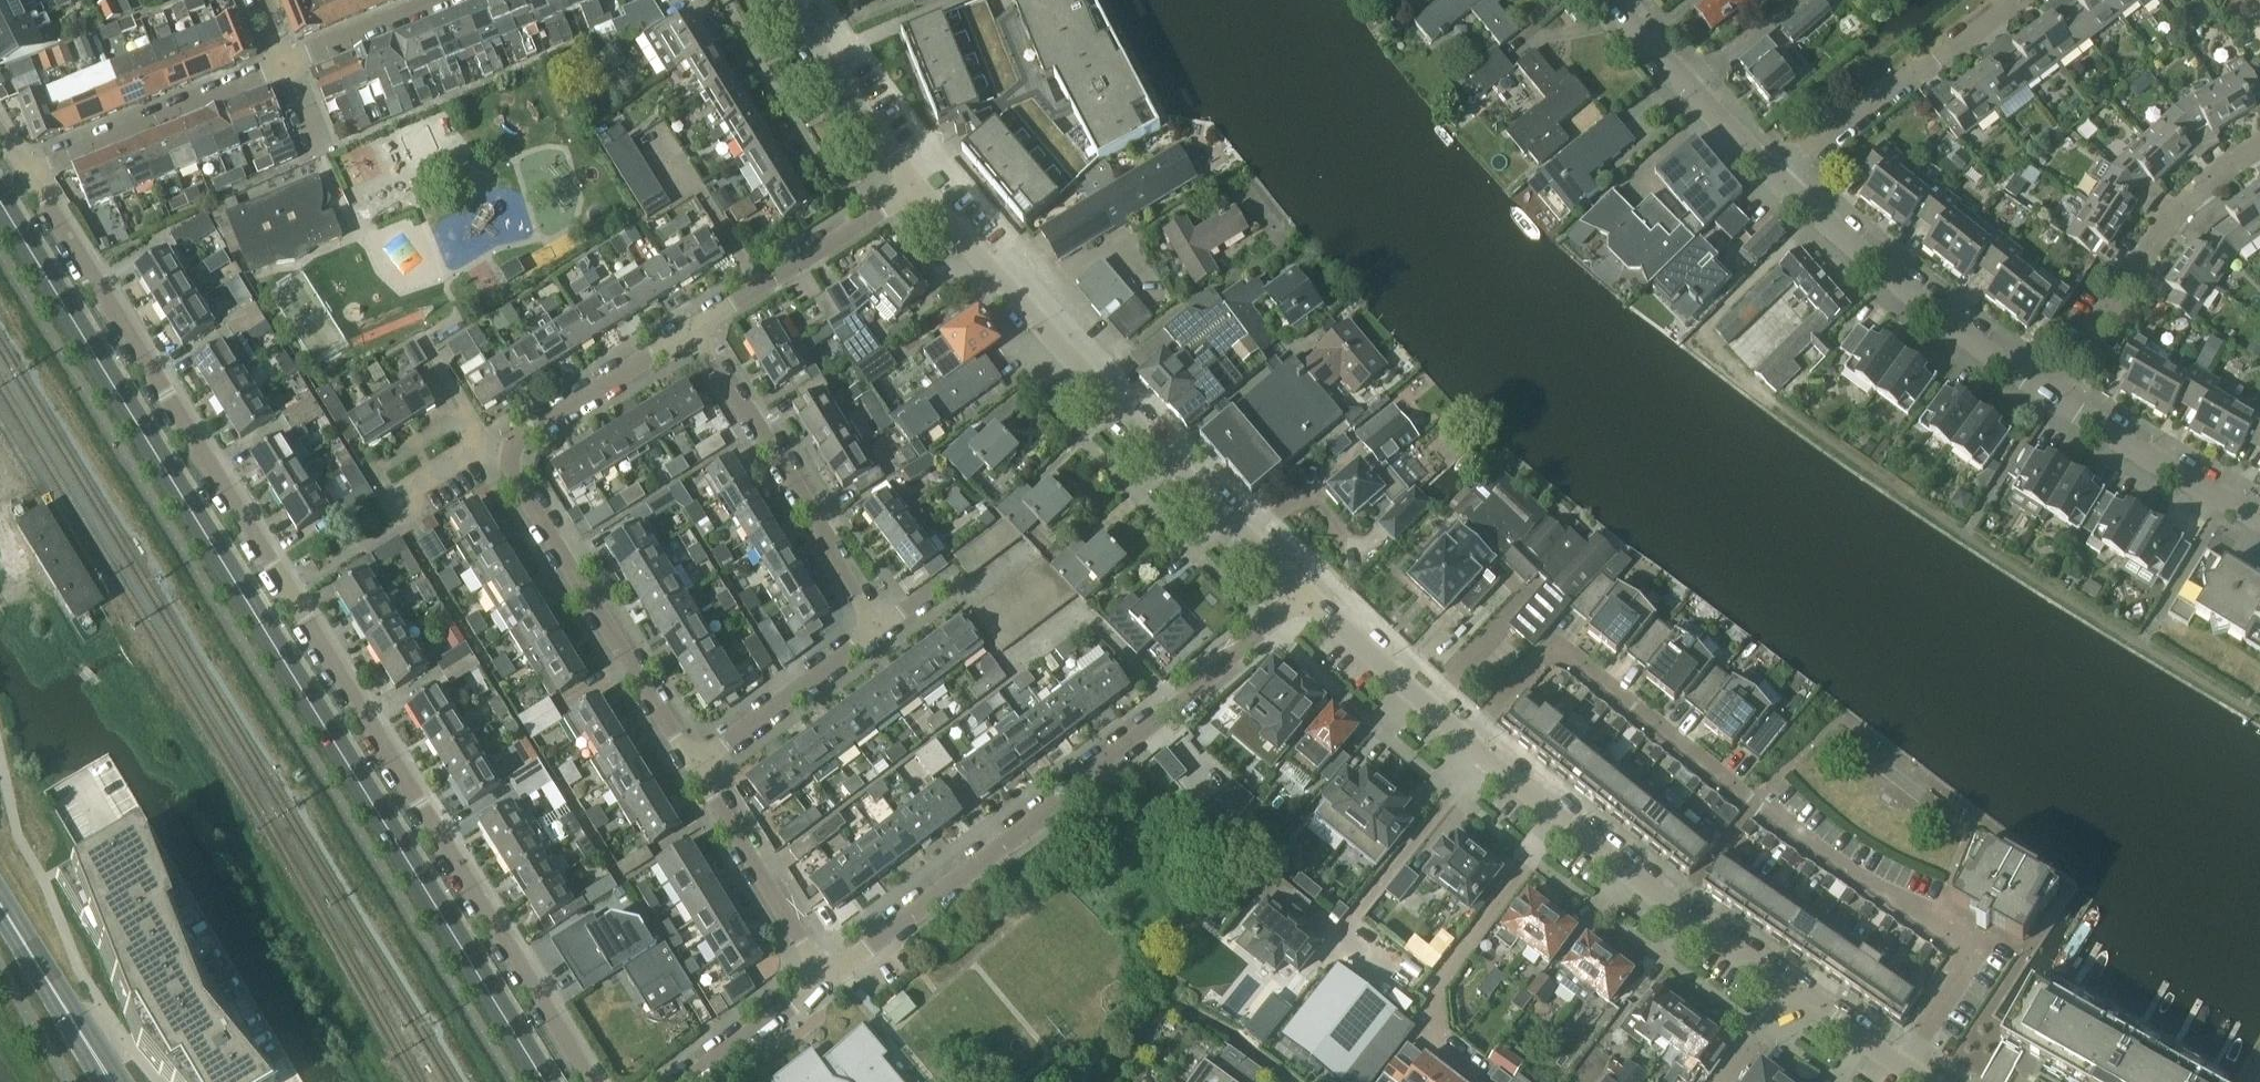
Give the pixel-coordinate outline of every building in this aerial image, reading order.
[(108,23),(122,18),(113,0),(112,0),(99,7),(108,23)] [(202,0),(197,0),(185,5),(189,15),(205,9),(202,0)] [(308,0),(282,0),(298,40),(320,31),(308,0)] [(320,31),(342,22),(333,0),(308,0),(320,31)] [(342,22),(363,14),(358,0),(333,0),(342,22)] [(363,14),(385,5),(383,0),(358,0),(363,14)] [(484,4),(499,42),(509,38),(519,62),(528,58),(504,0),(493,0),(484,4)] [(528,58),(536,55),(532,46),(526,31),(536,28),(524,0),(504,0),(528,58)] [(536,28),(545,24),(551,39),(554,46),(563,43),(546,0),(524,0),(536,28)] [(563,43),(571,39),(562,17),(572,13),(567,0),(546,0),(563,43)] [(572,13),(581,9),(590,32),(591,32),(595,40),(599,38),(596,31),(601,29),(590,0),(567,0),(572,13)] [(601,29),(613,24),(614,23),(611,15),(605,17),(598,2),(604,0),(590,0),(601,29)] [(626,18),(628,21),(652,11),(647,0),(645,0),(623,9),(626,18)] [(915,9),(936,0),(912,0),(915,9)] [(1108,41),(1112,40),(1112,41),(1114,40),(1099,12),(1097,12),(1098,14),(1090,19),(1082,0),(1013,0),(1046,83),(1055,79),(1075,116),(1081,112),(1094,136),(1099,133),(1111,154),(1099,161),(1099,163),(1161,130),(1147,103),(1145,104),(1147,106),(1143,108),(1131,86),(1135,84),(1136,86),(1137,85),(1122,56),(1121,57),(1122,59),(1118,61),(1108,41)] [(1418,14),(1438,38),(1465,15),(1493,49),(1514,32),(1487,0),(1436,0),(1418,14)] [(1711,31),(1712,31),(1750,2),(1749,0),(1710,0),(1696,11),(1711,31)] [(1810,10),(1784,32),(1795,44),(1820,23),(1832,13),(1821,0),(1810,10)] [(2069,16),(2089,41),(2087,38),(2098,30),(2100,33),(2119,17),(2106,0),(2075,0),(2080,7),(2069,16)] [(2119,17),(2139,3),(2144,10),(2156,1),(2155,0),(2106,0),(2119,17)] [(46,15),(42,7),(27,14),(20,1),(0,11),(0,39),(46,15)] [(484,4),(467,10),(492,74),(500,71),(490,46),(499,42),(484,4)] [(183,7),(173,11),(175,18),(186,15),(183,7)] [(467,10),(449,18),(464,56),(473,53),(484,78),(492,74),(467,10)] [(626,18),(614,23),(613,24),(619,38),(656,22),(652,11),(628,21),(626,18)] [(980,68),(975,57),(962,63),(957,51),(971,46),(966,35),(953,41),(948,29),(962,24),(957,13),(944,19),(944,18),(903,35),(940,126),(981,109),(975,95),(989,90),(984,80),(971,85),(966,73),(980,68)] [(0,39),(0,57),(2,60),(6,61),(7,64),(44,50),(36,32),(51,25),(46,15),(0,39)] [(240,15),(219,24),(235,65),(257,56),(240,15)] [(668,75),(682,66),(713,47),(693,15),(680,23),(675,16),(644,36),(668,75)] [(2052,16),(2032,31),(2058,65),(2078,49),(2076,47),(2086,39),(2088,41),(2089,41),(2069,16),(2058,24),(2052,16)] [(133,18),(117,23),(120,33),(136,27),(133,18)] [(449,18),(431,25),(457,89),(465,86),(454,60),(464,56),(449,18)] [(120,33),(117,23),(103,28),(106,38),(120,33)] [(219,24),(197,33),(213,74),(235,65),(219,24)] [(431,25),(413,32),(428,70),(437,67),(443,81),(440,82),(445,94),(457,89),(431,25)] [(163,46),(153,50),(170,91),(191,83),(175,41),(174,42),(169,29),(158,34),(163,46)] [(2019,55),(2008,63),(2027,88),(2028,88),(2026,86),(2036,78),(2038,80),(2058,65),(2032,31),(2012,46),(2019,55)] [(413,32),(395,39),(408,72),(421,104),(432,100),(427,88),(424,89),(418,74),(428,70),(413,32)] [(197,33),(175,41),(191,83),(213,74),(197,33)] [(2177,35),(2169,42),(2175,50),(2183,43),(2177,35)] [(395,39),(376,47),(401,110),(411,106),(407,94),(399,76),(408,72),(395,39)] [(1749,74),(1746,77),(1769,104),(1794,83),(1772,56),(1778,51),(1767,39),(1740,63),(1749,74)] [(75,44),(83,66),(96,61),(88,40),(75,44)] [(67,47),(53,53),(60,70),(74,64),(67,47)] [(376,47),(355,55),(368,87),(379,84),(386,102),(391,114),(401,110),(376,47)] [(691,71),(706,94),(706,95),(733,78),(713,47),(682,66),(687,74),(691,71)] [(153,50),(131,59),(148,100),(170,91),(153,50)] [(1557,82),(1559,81),(1535,52),(1517,67),(1546,102),(1507,135),(1525,156),(1528,154),(1539,167),(1569,142),(1558,128),(1592,100),(1574,79),(1562,89),(1557,82)] [(58,69),(52,53),(40,58),(46,73),(58,69)] [(355,55),(333,64),(356,121),(365,117),(356,92),(368,87),(355,55)] [(131,59),(109,68),(126,109),(148,100),(131,59)] [(2212,87),(2234,123),(2255,110),(2250,101),(2259,95),(2259,89),(2242,59),(2225,69),(2229,77),(2212,87)] [(8,68),(14,83),(37,74),(31,60),(8,68)] [(1505,60),(1469,90),(1478,100),(1514,70),(1505,60)] [(1990,63),(1971,78),(1996,112),(2016,97),(2014,94),(2025,86),(2027,89),(2027,88),(2008,63),(1997,71),(1990,63)] [(356,121),(333,64),(311,73),(324,106),(338,100),(347,124),(356,121)] [(109,68),(88,76),(104,118),(126,109),(109,68)] [(2147,73),(2138,80),(2142,85),(2150,86),(2155,83),(2147,73)] [(88,76),(66,85),(82,126),(104,118),(88,76)] [(711,102),(725,126),(726,126),(752,110),(733,78),(706,95),(706,94),(701,97),(706,105),(711,102)] [(1996,112),(1971,78),(1951,93),(1957,102),(1946,111),(1947,113),(1940,118),(1956,139),(1963,134),(1965,136),(1966,135),(1964,133),(1975,125),(1976,127),(1996,112)] [(50,80),(40,84),(60,135),(82,126),(66,85),(54,90),(50,80)] [(40,84),(18,93),(33,129),(28,131),(32,141),(37,140),(38,144),(60,135),(40,84)] [(0,88),(0,100),(2,103),(9,99),(2,87),(0,88)] [(2212,87),(2175,109),(2194,134),(2207,126),(2212,135),(2234,123),(2212,87)] [(270,89),(248,98),(265,140),(272,156),(276,167),(297,158),(289,137),(275,143),(269,128),(283,123),(270,89)] [(2094,96),(2093,106),(2101,106),(2102,97),(2094,96)] [(248,98),(226,107),(239,139),(250,135),(254,144),(265,140),(248,98)] [(226,107),(205,116),(221,157),(241,149),(237,140),(239,139),(226,107)] [(2175,109),(2144,138),(2172,169),(2191,152),(2183,144),(2194,134),(2175,109)] [(730,134),(745,157),(745,158),(772,141),(752,110),(726,126),(725,126),(721,129),(709,137),(714,144),(730,134)] [(1015,123),(1008,115),(997,124),(997,123),(995,124),(988,116),(987,116),(987,115),(996,111),(997,113),(998,113),(997,110),(972,120),(973,121),(954,129),(958,138),(976,131),(981,137),(963,152),(1026,227),(1060,198),(1051,187),(1062,178),(1054,170),(1043,179),(1035,169),(1046,160),(1039,151),(1028,160),(1020,151),(1031,142),(1023,133),(1012,142),(1004,133),(1015,123)] [(205,116),(183,124),(200,166),(221,157),(205,116)] [(1567,156),(1567,155),(1545,174),(1539,179),(1574,221),(1580,216),(1576,212),(1598,194),(1588,181),(1619,155),(1620,156),(1635,143),(1613,117),(1598,130),(1567,156)] [(183,124),(161,133),(178,175),(200,166),(183,124)] [(617,125),(608,133),(615,143),(625,135),(617,125)] [(161,133),(139,142),(156,184),(178,175),(161,133)] [(629,137),(606,151),(613,163),(636,149),(629,137)] [(2144,138),(2112,168),(2136,189),(2147,178),(2154,186),(2172,169),(2144,138)] [(1731,206),(1743,194),(1700,144),(1696,140),(1655,175),(1704,232),(1713,223),(1731,206)] [(750,165),(764,189),(765,189),(791,173),(772,141),(745,158),(745,157),(740,160),(728,168),(733,176),(750,165)] [(139,142),(117,151),(134,192),(156,184),(139,142)] [(1860,198),(1881,215),(1909,179),(1899,171),(1906,162),(1884,144),(1867,166),(1878,176),(1860,198)] [(1079,185),(1090,202),(1108,232),(1196,179),(1192,172),(1198,169),(1185,147),(1179,151),(1178,148),(1118,184),(1105,163),(1100,165),(1079,185)] [(636,149),(613,163),(620,174),(643,160),(636,149)] [(117,151),(96,159),(112,201),(134,192),(117,151)] [(272,156),(257,163),(261,174),(276,167),(272,156)] [(112,201),(96,159),(74,168),(74,167),(73,168),(91,210),(112,201)] [(643,160),(620,174),(627,185),(650,171),(643,160)] [(2102,184),(2088,204),(2122,228),(2136,207),(2127,201),(2136,189),(2112,168),(2103,162),(2092,177),(2102,184)] [(229,176),(233,186),(248,180),(243,169),(229,176)] [(650,171),(627,185),(634,197),(657,182),(650,171)] [(1930,217),(1948,194),(1935,185),(1934,186),(1915,171),(1909,179),(1881,215),(1901,231),(1919,208),(1930,217)] [(765,189),(764,189),(749,199),(754,207),(770,197),(785,221),(811,205),(791,173),(765,189)] [(229,176),(214,182),(218,193),(233,186),(229,176)] [(2016,177),(2006,191),(2015,198),(2026,184),(2016,177)] [(323,202),(323,197),(322,193),(322,189),(320,185),(319,181),(247,209),(229,217),(252,274),(276,265),(295,262),(310,251),(342,238),(333,215),(322,219),(321,214),(322,210),(322,206),(323,202)] [(657,182),(634,197),(641,208),(664,194),(657,182)] [(2245,197),(2259,217),(2259,186),(2245,197)] [(1651,197),(1634,214),(1613,192),(1579,225),(1609,238),(1610,251),(1629,270),(1641,271),(1648,287),(1695,241),(1651,197)] [(186,196),(190,205),(196,202),(192,193),(186,196)] [(664,194),(641,208),(648,219),(671,205),(664,194)] [(1948,194),(1930,217),(1941,225),(1923,248),(1943,264),(1978,220),(1959,206),(1960,204),(1948,194)] [(190,205),(186,196),(169,203),(174,212),(190,205)] [(2214,233),(2237,255),(2259,238),(2259,217),(2245,197),(2225,212),(2231,220),(2214,233)] [(1108,232),(1090,202),(1041,231),(1059,261),(1108,232)] [(2122,228),(2088,204),(2066,237),(2091,255),(2099,243),(2108,248),(2122,228)] [(1750,225),(1731,206),(1713,223),(1732,242),(1750,225)] [(143,215),(148,224),(163,217),(159,208),(143,215)] [(1235,210),(1194,235),(1185,221),(1165,234),(1197,286),(1217,274),(1206,255),(1247,230),(1235,210)] [(206,215),(171,237),(179,249),(213,227),(206,215)] [(685,215),(672,224),(678,234),(692,226),(685,215)] [(1982,258),(1993,266),(2010,244),(1979,219),(1978,220),(1943,264),(1964,280),(1982,258)] [(1755,265),(1786,234),(1774,221),(1742,252),(1755,265)] [(678,234),(672,224),(658,233),(664,243),(678,234)] [(634,229),(623,236),(630,248),(641,241),(634,229)] [(708,232),(685,246),(702,273),(725,259),(708,232)] [(2193,245),(2179,266),(2214,289),(2237,255),(2214,233),(2202,251),(2193,245)] [(107,240),(97,244),(101,253),(111,249),(107,240)] [(1728,283),(1713,267),(1719,261),(1700,242),(1653,289),(1657,293),(1672,308),(1688,293),(1692,296),(1689,299),(1696,306),(1699,304),(1703,308),(1709,302),(1711,300),(1724,288),(1728,283)] [(1985,297),(2006,314),(2034,278),(2015,263),(2023,254),(2010,244),(1993,266),(2003,275),(1985,297)] [(685,246),(663,259),(681,287),(702,273),(685,246)] [(903,259),(891,246),(889,248),(889,247),(850,282),(869,304),(908,269),(901,261),(903,259)] [(138,272),(153,296),(185,276),(184,276),(175,261),(180,258),(174,248),(136,272),(137,273),(138,272)] [(1728,346),(1781,295),(1773,286),(1786,275),(1788,278),(1791,275),(1796,280),(1813,265),(1807,259),(1800,251),(1800,252),(1780,269),(1734,313),(1733,312),(1731,315),(1731,316),(1728,319),(1726,320),(1727,321),(1715,331),(1728,346)] [(230,263),(223,253),(205,264),(212,274),(230,263)] [(587,259),(576,265),(584,279),(585,279),(590,276),(592,267),(587,259)] [(663,259),(642,273),(659,300),(681,287),(663,259)] [(1101,317),(1104,315),(1105,314),(1110,320),(1109,321),(1110,322),(1111,320),(1128,340),(1152,319),(1125,287),(1103,261),(1077,284),(1094,304),(1092,306),(1101,317)] [(501,272),(508,283),(523,274),(516,262),(501,272)] [(1806,299),(1819,313),(1838,294),(1813,265),(1796,280),(1791,275),(1788,278),(1786,275),(1773,286),(1781,295),(1793,283),(1800,291),(1793,297),(1800,304),(1806,299)] [(2214,289),(2179,266),(2165,287),(2174,292),(2166,305),(2192,322),(2214,289)] [(915,276),(908,269),(869,304),(875,310),(882,304),(895,319),(928,290),(927,289),(929,288),(917,274),(915,276)] [(1259,282),(1225,307),(1260,353),(1277,341),(1263,322),(1258,321),(1249,310),(1267,296),(1290,326),(1288,338),(1290,338),(1290,336),(1300,337),(1306,333),(1307,332),(1308,330),(1308,329),(1309,328),(1309,326),(1309,325),(1308,324),(1307,321),(1306,319),(1306,318),(1321,306),(1315,298),(1314,294),(1310,288),(1308,285),(1305,282),(1302,280),(1296,272),(1274,288),(1273,286),(1265,285),(1263,287),(1259,282)] [(153,296),(168,320),(200,301),(199,300),(190,286),(195,283),(189,273),(184,276),(185,276),(153,296)] [(642,273),(620,286),(637,314),(659,300),(642,273)] [(2034,278),(2006,314),(2026,330),(2044,307),(2056,316),(2074,294),(2060,284),(2053,293),(2034,278)] [(571,287),(577,297),(591,289),(585,279),(584,279),(571,287)] [(599,299),(598,300),(615,328),(637,314),(620,286),(618,287),(614,280),(594,292),(599,299)] [(1241,283),(1217,300),(1222,308),(1246,290),(1241,283)] [(858,314),(840,285),(826,294),(840,316),(828,324),(834,334),(847,327),(846,325),(856,316),(858,314)] [(840,316),(826,294),(814,301),(828,324),(840,316)] [(1838,294),(1819,313),(1810,320),(1755,375),(1776,393),(1788,382),(1800,370),(1793,361),(1811,344),(1825,359),(1832,352),(1818,337),(1830,326),(1850,308),(1838,294)] [(200,301),(168,320),(183,344),(182,345),(182,346),(215,326),(206,310),(210,307),(204,297),(199,300),(200,301)] [(555,297),(541,306),(547,316),(561,307),(555,297)] [(222,318),(229,330),(259,311),(252,300),(222,318)] [(598,300),(576,314),(593,341),(615,328),(598,300)] [(2159,304),(2153,315),(2161,320),(2168,310),(2159,304)] [(1260,353),(1225,307),(1204,316),(1189,312),(1164,332),(1175,346),(1166,354),(1165,353),(1139,377),(1187,429),(1188,428),(1188,429),(1210,411),(1210,410),(1268,364),(1260,353)] [(196,365),(210,389),(247,366),(256,360),(242,338),(266,323),(259,311),(229,330),(235,339),(194,365),(195,366),(196,365)] [(499,314),(489,319),(497,332),(506,326),(499,314)] [(576,314),(554,327),(572,355),(593,341),(576,314)] [(924,353),(944,380),(955,372),(956,374),(983,355),(998,343),(989,330),(990,330),(989,328),(988,325),(983,318),(980,316),(979,314),(957,330),(953,330),(950,333),(948,336),(935,345),(924,353)] [(882,351),(856,316),(846,325),(847,327),(854,338),(841,346),(857,369),(882,351)] [(1318,326),(1325,334),(1336,325),(1329,317),(1318,326)] [(747,342),(762,366),(796,345),(781,321),(746,342),(747,343),(747,342)] [(1320,353),(1301,368),(1322,393),(1341,377),(1355,395),(1387,368),(1349,323),(1317,349),(1320,353)] [(1844,370),(1876,393),(1905,353),(1873,330),(1870,335),(1858,326),(1840,351),(1852,359),(1844,370)] [(554,327),(533,341),(550,368),(572,355),(554,327)] [(834,334),(841,346),(854,338),(847,327),(834,334)] [(476,328),(467,333),(475,345),(484,340),(476,328)] [(506,395),(489,368),(475,345),(467,333),(447,346),(456,359),(462,355),(468,365),(471,364),(478,375),(467,382),(484,410),(506,395)] [(2129,378),(2121,393),(2143,406),(2166,367),(2170,359),(2150,347),(2151,344),(2136,336),(2122,361),(2135,368),(2129,378)] [(533,341),(511,354),(528,382),(550,368),(533,341)] [(2247,353),(2259,360),(2259,359),(2259,345),(2254,341),(2247,353)] [(403,350),(416,370),(428,362),(415,342),(403,350)] [(796,345),(762,366),(776,389),(776,390),(777,391),(806,373),(805,372),(797,359),(807,353),(800,342),(796,345)] [(882,351),(857,369),(868,386),(894,368),(882,351)] [(1905,353),(1876,393),(1908,416),(1937,377),(1905,353)] [(511,354),(489,368),(506,395),(528,382),(511,354)] [(276,361),(286,377),(296,371),(286,355),(276,361)] [(955,372),(944,380),(890,419),(911,447),(1002,381),(983,355),(956,374),(955,372)] [(2166,367),(2143,406),(2166,419),(2181,394),(2192,401),(2206,376),(2192,368),(2191,371),(2170,359),(2166,367)] [(1322,393),(1301,368),(1294,360),(1201,439),(1227,469),(1229,468),(1252,495),(1343,418),(1322,393)] [(210,389),(225,413),(257,393),(248,379),(253,376),(247,366),(210,389)] [(369,371),(376,384),(386,378),(378,366),(369,371)] [(407,385),(395,392),(395,393),(412,421),(435,407),(415,374),(404,380),(407,385)] [(2204,407),(2190,433),(2213,446),(2235,406),(2214,394),(2220,384),(2206,376),(2192,401),(2204,407)] [(805,435),(808,433),(843,412),(822,377),(797,393),(803,404),(794,410),(801,422),(798,423),(805,434),(804,434),(805,435)] [(687,384),(664,399),(685,432),(694,426),(691,421),(704,413),(687,384)] [(870,395),(864,384),(848,393),(855,404),(870,395)] [(1919,424),(1951,448),(1980,408),(1948,385),(1919,424)] [(390,435),(370,402),(360,408),(363,412),(350,420),(330,387),(317,394),(348,444),(360,436),(368,449),(390,435)] [(392,388),(370,402),(390,435),(412,421),(395,393),(395,392),(392,388)] [(257,393),(225,413),(240,437),(239,438),(240,439),(273,419),(264,404),(268,401),(262,390),(257,393)] [(280,412),(286,422),(317,404),(310,393),(280,412)] [(873,395),(866,399),(870,407),(877,403),(873,395)] [(664,399),(642,412),(660,441),(672,433),(675,437),(685,432),(664,399)] [(254,459),(268,482),(300,463),(300,462),(291,448),(309,436),(305,428),(324,416),(317,404),(286,422),(293,432),(252,458),(253,459),(254,459)] [(2213,446),(2235,459),(2250,433),(2259,439),(2259,411),(2256,418),(2235,406),(2213,446)] [(1356,436),(1381,467),(1417,438),(1393,407),(1356,436)] [(1980,408),(1951,448),(1983,471),(2012,432),(1980,408)] [(642,412),(620,426),(640,459),(650,453),(647,448),(660,441),(642,412)] [(828,465),(829,466),(864,445),(843,412),(808,433),(821,454),(818,456),(825,466),(828,465)] [(973,448),(965,439),(973,431),(972,430),(944,458),(967,482),(984,466),(993,475),(1007,461),(1009,464),(1015,458),(1013,455),(1019,449),(1019,448),(1018,448),(1009,439),(1010,439),(997,425),(973,448)] [(620,426),(598,440),(615,468),(628,460),(631,465),(640,459),(620,426)] [(718,435),(696,449),(703,462),(726,448),(718,435)] [(598,440),(576,454),(596,487),(606,481),(603,476),(615,468),(598,440)] [(919,442),(912,447),(920,458),(927,453),(919,442)] [(1336,442),(1329,447),(1337,457),(1344,451),(1336,442)] [(864,445),(829,466),(830,469),(827,471),(833,480),(836,478),(843,490),(853,484),(860,496),(885,480),(864,445)] [(2012,491),(2046,511),(2071,469),(2038,449),(2035,452),(2026,447),(2008,476),(2017,482),(2012,491)] [(334,454),(343,469),(354,463),(344,448),(334,454)] [(596,487),(576,454),(553,468),(571,496),(584,488),(587,493),(596,487)] [(940,466),(929,455),(903,470),(910,483),(940,466)] [(682,458),(674,463),(681,475),(690,470),(682,458)] [(1353,516),(1368,504),(1371,508),(1385,496),(1395,508),(1378,525),(1395,542),(1431,506),(1420,494),(1410,494),(1406,492),(1407,491),(1385,466),(1379,471),(1369,458),(1360,465),(1359,464),(1326,493),(1337,506),(1342,502),(1353,516)] [(268,482),(284,507),(315,487),(315,486),(306,472),(311,469),(305,459),(300,462),(300,463),(268,482)] [(705,478),(719,500),(748,483),(734,460),(709,476),(705,478)] [(354,463),(343,469),(341,471),(355,494),(338,504),(345,516),(375,498),(354,463)] [(681,475),(674,463),(665,469),(673,481),(681,475)] [(1986,476),(1975,481),(1977,489),(1985,494),(1998,472),(1991,467),(1986,476)] [(1467,489),(1450,507),(1462,518),(1463,516),(1491,542),(1490,543),(1506,558),(1505,559),(1529,583),(1544,567),(1554,577),(1510,627),(1533,647),(1570,604),(1618,556),(1596,534),(1585,545),(1569,530),(1565,535),(1551,521),(1550,522),(1545,517),(1547,515),(1497,468),(1472,495),(1467,489)] [(2082,528),(2088,531),(2107,500),(2101,497),(2105,490),(2071,469),(2046,511),(2080,532),(2082,528)] [(998,513),(1006,522),(1021,538),(1038,521),(1046,530),(1060,517),(1063,519),(1069,513),(1067,510),(1073,504),(1072,503),(1072,504),(1063,495),(1064,494),(1050,481),(1027,503),(1019,494),(1027,487),(1026,486),(998,513)] [(315,487),(284,507),(298,531),(297,531),(298,532),(331,512),(321,497),(326,494),(320,483),(315,486),(315,487)] [(732,522),(736,520),(761,504),(748,483),(719,500),(732,522)] [(638,485),(630,491),(637,503),(646,498),(638,485)] [(637,503),(630,491),(621,496),(629,508),(637,503)] [(646,505),(655,519),(678,505),(669,491),(646,505)] [(865,512),(881,533),(908,512),(892,491),(865,512)] [(948,503),(954,509),(957,507),(965,500),(958,493),(948,503)] [(2093,535),(2085,548),(2099,557),(2105,547),(2125,560),(2150,518),(2117,497),(2112,504),(2107,500),(2088,531),(2093,535)] [(957,507),(954,509),(963,519),(973,510),(965,500),(957,507)] [(452,520),(466,542),(493,526),(479,503),(452,520)] [(685,510),(690,519),(702,511),(697,503),(685,510)] [(17,528),(74,620),(76,619),(85,632),(90,634),(94,631),(94,626),(86,613),(98,605),(41,513),(29,520),(20,506),(15,504),(11,506),(10,512),(19,526),(17,528)] [(736,520),(750,542),(775,526),(761,504),(736,520)] [(585,519),(592,531),(615,517),(607,505),(585,519)] [(981,505),(975,508),(983,519),(978,523),(985,532),(996,524),(989,515),(981,505)] [(702,511),(690,519),(695,527),(707,519),(702,511)] [(881,533),(896,553),(923,533),(908,512),(881,533)] [(2150,518),(2125,560),(2168,586),(2192,548),(2182,542),(2184,538),(2150,518)] [(616,559),(622,569),(656,548),(662,545),(648,521),(608,546),(609,547),(611,546),(618,558),(616,559)] [(1006,522),(995,529),(1009,548),(1022,538),(1021,538),(1006,522)] [(458,548),(471,569),(507,547),(493,526),(466,542),(458,548)] [(750,542),(763,564),(788,548),(775,526),(750,542)] [(1423,567),(1411,580),(1425,593),(1423,594),(1424,595),(1425,594),(1430,598),(1429,600),(1430,600),(1431,599),(1445,612),(1457,599),(1459,601),(1470,611),(1469,611),(1470,612),(1499,581),(1498,580),(1498,581),(1496,580),(1487,571),(1485,569),(1494,560),(1460,528),(1451,537),(1449,535),(1446,533),(1447,532),(1446,531),(1434,544),(1418,561),(1417,561),(1417,562),(1418,563),(1418,562),(1421,565),(1423,567)] [(995,529),(986,537),(1000,555),(1009,548),(995,529)] [(417,541),(431,564),(447,554),(433,532),(417,541)] [(923,533),(896,553),(912,574),(936,557),(936,556),(939,554),(923,533)] [(1080,541),(1051,568),(1060,578),(1075,593),(1091,577),(1100,585),(1114,572),(1116,574),(1123,568),(1120,566),(1127,560),(1126,559),(1125,559),(1117,550),(1104,536),(1081,558),(1072,550),(1080,542),(1080,541)] [(986,537),(976,544),(990,563),(1000,555),(986,537)] [(337,592),(352,616),(383,596),(375,582),(379,579),(376,569),(408,549),(400,538),(339,576),(345,586),(335,592),(336,593),(337,592)] [(1060,542),(1048,553),(1057,562),(1068,551),(1060,542)] [(976,544),(966,552),(980,570),(990,563),(976,544)] [(687,552),(692,560),(704,553),(699,545),(687,552)] [(712,554),(717,562),(729,555),(724,546),(712,554)] [(471,569),(485,591),(520,569),(507,547),(471,569)] [(630,582),(637,593),(670,572),(656,548),(622,569),(623,570),(625,569),(632,581),(630,582)] [(767,591),(767,592),(802,570),(788,548),(763,564),(777,585),(767,591)] [(980,570),(966,552),(956,559),(970,578),(980,570)] [(704,553),(692,560),(697,568),(708,560),(704,553)] [(2177,601),(2195,612),(2195,613),(2196,614),(2196,615),(2211,623),(2210,624),(2214,639),(2228,636),(2229,635),(2245,644),(2259,653),(2259,585),(2247,578),(2225,564),(2206,553),(2177,601)] [(729,555),(717,562),(722,570),(734,563),(729,555)] [(1043,559),(1032,567),(1047,587),(1060,578),(1051,568),(1043,559)] [(1032,567),(1022,575),(1037,595),(1047,587),(1032,567)] [(439,577),(444,585),(456,578),(451,569),(439,577)] [(484,591),(498,613),(534,591),(520,569),(485,591),(484,591)] [(787,609),(816,592),(802,570),(767,592),(772,599),(782,593),(790,607),(787,609)] [(650,614),(651,616),(685,595),(670,572),(637,593),(643,602),(644,601),(652,613),(650,614)] [(1022,575),(1012,582),(1028,603),(1037,595),(1022,575)] [(1589,633),(1603,644),(1640,598),(1617,585),(1617,587),(1616,588),(1602,577),(1570,609),(1588,624),(1590,623),(1594,626),(1589,633)] [(456,578),(444,585),(449,593),(461,585),(456,578)] [(1060,578),(1047,587),(1063,608),(1078,596),(1075,593),(1060,578)] [(427,581),(417,588),(427,604),(437,597),(427,581)] [(1012,582),(1002,590),(1018,610),(1028,603),(1012,582)] [(1047,587),(1037,595),(1053,615),(1063,608),(1047,587)] [(739,598),(744,606),(756,598),(751,590),(739,598)] [(1002,590),(992,597),(1008,618),(1018,610),(1002,590)] [(1159,636),(1174,652),(1175,653),(1195,635),(1193,633),(1193,634),(1178,618),(1182,615),(1180,613),(1180,614),(1171,605),(1171,604),(1158,590),(1154,594),(1154,595),(1150,598),(1149,598),(1142,605),(1141,607),(1135,613),(1134,612),(1133,613),(1126,606),(1125,604),(1105,624),(1137,657),(1138,656),(1139,656),(1138,655),(1153,641),(1154,642),(1159,636)] [(498,613),(511,634),(547,612),(534,591),(498,613)] [(716,599),(721,606),(732,599),(728,592),(716,599)] [(816,592),(787,609),(783,612),(790,623),(797,619),(810,638),(823,630),(818,621),(829,614),(816,592)] [(352,616),(367,640),(399,621),(390,606),(395,603),(388,593),(383,596),(352,616)] [(659,629),(666,640),(699,619),(685,595),(651,616),(652,617),(654,616),(661,628),(659,629)] [(1037,595),(1028,603),(1043,623),(1053,615),(1037,595)] [(992,597),(982,605),(998,625),(1008,618),(992,597)] [(756,598),(744,606),(749,614),(761,606),(756,598)] [(1625,654),(1636,662),(1664,627),(1655,619),(1655,618),(1656,619),(1657,618),(1640,598),(1603,644),(1617,655),(1622,649),(1626,652),(1625,654)] [(732,599),(721,606),(726,614),(737,607),(732,599)] [(2177,601),(2168,615),(2188,628),(2196,615),(2196,614),(2195,613),(2195,612),(2177,601)] [(1028,603),(1018,610),(1033,630),(1043,623),(1028,603)] [(442,605),(431,612),(441,628),(452,621),(442,605)] [(972,613),(987,633),(998,625),(982,605),(972,613)] [(1018,610),(1008,618),(1023,638),(1033,630),(1018,610)] [(511,634),(525,656),(560,634),(547,612),(511,634)] [(466,620),(471,628),(483,621),(478,613),(466,620)] [(367,640),(382,665),(414,645),(405,631),(410,628),(403,618),(399,621),(367,640)] [(1008,618),(998,625),(1013,645),(1023,638),(1008,618)] [(679,661),(680,663),(714,642),(699,619),(666,640),(672,649),(673,648),(681,660),(679,661)] [(770,620),(758,628),(778,660),(789,651),(770,620)] [(962,620),(941,637),(961,664),(983,648),(962,620)] [(483,621),(471,628),(476,637),(488,629),(483,621)] [(998,625),(987,633),(1003,653),(1013,645),(998,625)] [(1647,680),(1661,691),(1698,645),(1675,632),(1675,633),(1675,634),(1674,635),(1664,627),(1636,662),(1647,671),(1648,670),(1652,673),(1647,680)] [(525,656),(538,678),(574,655),(560,634),(525,656)] [(744,644),(750,652),(761,645),(756,637),(744,644)] [(941,637),(919,653),(940,680),(961,664),(941,637)] [(1070,641),(1063,646),(1071,656),(1078,651),(1070,641)] [(414,645),(382,665),(397,688),(395,689),(396,690),(429,669),(420,655),(425,652),(419,642),(414,645)] [(688,676),(694,686),(728,666),(714,642),(680,663),(681,664),(683,663),(690,675),(688,676)] [(436,663),(443,674),(473,655),(466,644),(436,663)] [(761,645),(750,652),(762,672),(773,664),(761,645)] [(1683,700),(1694,709),(1723,674),(1712,666),(1713,665),(1714,665),(1715,664),(1698,645),(1661,691),(1674,702),(1680,695),(1684,699),(1683,700)] [(1071,656),(1063,646),(1056,651),(1064,662),(1071,656)] [(919,653),(898,669),(919,696),(940,680),(919,653)] [(473,655),(443,674),(450,686),(480,667),(473,655)] [(574,655),(538,678),(551,700),(561,694),(588,678),(574,655)] [(493,663),(498,672),(510,664),(505,656),(493,663)] [(1108,660),(1086,677),(1107,705),(1129,688),(1108,660)] [(1190,733),(1158,762),(1202,814),(1223,839),(1250,807),(1275,777),(1268,772),(1275,764),(1301,734),(1326,704),(1322,701),(1310,691),(1273,660),(1253,678),(1254,678),(1259,683),(1258,684),(1261,686),(1245,705),(1244,706),(1233,696),(1208,717),(1190,733)] [(510,664),(498,672),(503,680),(515,673),(510,664)] [(728,666),(694,686),(700,696),(702,695),(710,707),(708,708),(709,710),(743,689),(728,666)] [(898,669),(877,685),(897,712),(919,696),(898,669)] [(999,669),(977,685),(985,696),(1007,679),(999,669)] [(1555,683),(1563,689),(1572,678),(1564,672),(1555,683)] [(1027,673),(1020,678),(1028,689),(1035,683),(1027,673)] [(1705,726),(1718,738),(1756,692),(1734,680),(1733,681),(1734,681),(1733,682),(1723,674),(1694,709),(1705,718),(1706,716),(1710,720),(1705,726)] [(1086,677),(1065,693),(1086,721),(1107,705),(1086,677)] [(1028,689),(1020,678),(1013,683),(1021,694),(1028,689)] [(410,709),(424,732),(456,713),(447,699),(452,696),(445,685),(408,709),(408,710),(410,709)] [(877,685),(855,701),(876,729),(897,712),(877,685)] [(985,696),(977,685),(970,691),(978,701),(985,696)] [(1574,698),(1581,704),(1590,693),(1583,687),(1574,698)] [(1756,692),(1718,738),(1732,749),(1738,742),(1742,746),(1741,747),(1759,762),(1788,727),(1771,713),(1772,712),(1773,713),(1774,712),(1756,692)] [(1065,693),(1044,709),(1064,737),(1086,721),(1065,693)] [(1511,733),(1521,741),(1546,710),(1527,694),(1506,719),(1503,716),(1496,725),(1509,735),(1511,733)] [(578,741),(587,736),(614,719),(600,697),(573,714),(564,720),(578,741)] [(489,705),(499,720),(509,714),(499,698),(489,705)] [(519,718),(526,729),(556,711),(549,700),(519,718)] [(855,701),(834,717),(855,745),(876,729),(855,701)] [(1592,713),(1600,719),(1609,708),(1601,702),(1592,713)] [(984,705),(978,710),(986,720),(992,715),(984,705)] [(1044,709),(1022,725),(1043,753),(1064,737),(1044,709)] [(424,732),(439,757),(471,737),(462,723),(467,720),(461,710),(456,713),(424,732)] [(986,720),(978,710),(971,715),(979,725),(986,720)] [(1319,774),(1330,783),(1349,760),(1338,751),(1356,730),(1355,728),(1353,724),(1348,719),(1343,719),(1333,710),(1289,762),(1312,782),(1319,774)] [(1530,748),(1539,756),(1565,725),(1546,710),(1521,741),(1519,743),(1527,750),(1530,748)] [(556,711),(526,729),(532,740),(562,722),(556,711)] [(942,712),(935,717),(943,728),(950,722),(942,712)] [(834,717),(813,733),(834,761),(855,745),(834,717)] [(943,728),(935,717),(928,723),(936,733),(943,728)] [(1611,728),(1619,734),(1628,723),(1620,717),(1611,728)] [(587,736),(600,758),(627,741),(614,719),(587,736)] [(514,722),(504,728),(513,744),(524,738),(514,722)] [(1022,725),(1001,741),(1022,768),(1043,753),(1022,725)] [(1548,763),(1558,771),(1583,740),(1565,725),(1539,756),(1537,758),(1546,765),(1548,763)] [(1646,738),(1639,732),(1630,743),(1637,749),(1646,738)] [(813,733),(791,749),(812,777),(834,761),(813,733)] [(439,757),(454,781),(486,762),(477,748),(482,745),(476,734),(471,737),(439,757)] [(1567,778),(1577,785),(1602,755),(1583,740),(1558,771),(1556,773),(1565,780),(1567,778)] [(606,784),(613,779),(640,763),(627,741),(600,758),(593,762),(606,784)] [(937,741),(926,749),(943,772),(954,763),(937,741)] [(1001,741),(980,757),(1001,784),(1022,768),(1001,741)] [(899,745),(892,750),(900,760),(906,755),(899,745)] [(1648,758),(1656,764),(1665,753),(1657,747),(1648,758)] [(791,749),(770,765),(791,793),(812,777),(791,749)] [(943,772),(926,749),(915,757),(932,780),(943,772)] [(900,760),(892,750),(885,755),(892,765),(900,760)] [(1586,793),(1595,801),(1621,770),(1602,755),(1577,785),(1574,788),(1583,795),(1586,793)] [(1001,784),(980,757),(958,773),(979,801),(1001,784)] [(486,762),(454,781),(469,805),(468,805),(468,807),(501,786),(492,772),(497,769),(491,759),(486,762)] [(508,779),(515,791),(545,772),(538,760),(508,779)] [(1667,773),(1675,779),(1683,768),(1676,762),(1667,773)] [(613,779),(627,801),(654,784),(640,763),(613,779)] [(560,771),(565,779),(576,772),(571,764),(560,771)] [(791,793),(770,765),(748,782),(769,809),(791,793)] [(1604,808),(1614,816),(1639,785),(1621,770),(1595,801),(1593,803),(1602,810),(1604,808)] [(545,772),(515,791),(522,802),(553,783),(545,772)] [(576,772),(565,779),(570,787),(582,780),(576,772)] [(1341,783),(1314,817),(1345,842),(1391,785),(1374,772),(1371,776),(1367,773),(1358,784),(1349,777),(1347,775),(1341,783)] [(856,776),(849,782),(857,792),(864,787),(856,776)] [(1685,788),(1693,794),(1702,783),(1694,777),(1685,788)] [(930,794),(919,803),(940,831),(962,814),(936,780),(925,788),(930,794)] [(857,792),(849,782),(842,787),(850,798),(857,792)] [(881,783),(874,788),(882,799),(889,793),(881,783)] [(633,827),(640,823),(667,806),(654,784),(627,801),(619,806),(633,827)] [(1391,785),(1345,842),(1376,867),(1403,833),(1409,826),(1408,824),(1398,817),(1407,806),(1404,802),(1407,799),(1391,785)] [(1623,823),(1633,831),(1658,800),(1639,785),(1614,816),(1612,818),(1620,825),(1623,823)] [(882,799),(874,788),(867,793),(875,804),(882,799)] [(1721,798),(1713,792),(1704,803),(1712,809),(1721,798)] [(760,797),(752,802),(760,813),(768,808),(760,797)] [(1641,838),(1651,846),(1676,815),(1658,800),(1633,831),(1630,833),(1639,840),(1641,838)] [(482,826),(497,849),(528,830),(519,815),(524,812),(518,802),(480,826),(481,827),(482,826)] [(919,803),(897,819),(918,847),(940,831),(919,803)] [(667,806),(640,823),(654,845),(681,828),(667,806)] [(586,815),(591,823),(603,816),(598,807),(586,815)] [(1732,808),(1723,819),(1731,825),(1740,814),(1732,808)] [(814,809),(807,814),(815,825),(822,819),(814,809)] [(815,825),(807,814),(778,836),(786,846),(815,825)] [(839,815),(832,820),(840,831),(847,826),(839,815)] [(1660,853),(1670,861),(1695,830),(1676,815),(1651,846),(1649,848),(1658,855),(1660,853)] [(603,816),(591,823),(597,831),(608,824),(603,816)] [(897,819),(876,835),(897,863),(918,847),(897,819)] [(564,826),(571,837),(582,830),(575,820),(564,826)] [(825,825),(824,826),(832,838),(840,831),(832,820),(825,825)] [(1757,826),(1749,820),(1741,832),(1749,838),(1757,826)] [(497,849),(512,874),(548,851),(558,845),(543,821),(528,830),(497,849)] [(1695,830),(1670,861),(1667,863),(1676,870),(1679,868),(1689,876),(1714,845),(1695,830)] [(55,878),(98,950),(136,1048),(160,1076),(169,1070),(176,1081),(264,1081),(247,1061),(240,1065),(197,1012),(133,851),(140,847),(133,832),(81,862),(55,878)] [(876,835),(855,851),(876,879),(897,863),(876,835)] [(1761,846),(1769,852),(1777,840),(1769,835),(1761,846)] [(818,847),(810,837),(790,852),(798,862),(818,847)] [(597,855),(587,839),(576,845),(586,861),(597,855)] [(1445,846),(1444,845),(1433,858),(1434,859),(1422,873),(1432,880),(1431,881),(1435,884),(1436,883),(1449,893),(1479,855),(1478,855),(1458,839),(1453,844),(1449,850),(1445,846)] [(658,864),(670,884),(706,861),(699,850),(696,852),(691,844),(658,864)] [(1979,920),(1976,925),(1986,931),(1989,925),(2023,944),(2055,888),(2036,877),(2038,873),(2005,854),(2003,858),(1984,847),(1952,904),(1979,920)] [(618,866),(625,877),(653,859),(647,848),(618,866)] [(1781,860),(1789,866),(1797,854),(1789,848),(1781,860)] [(512,874),(527,898),(559,878),(550,864),(555,861),(548,851),(512,874)] [(855,851),(834,867),(855,895),(876,879),(855,851)] [(1721,904),(1723,901),(1746,868),(1725,854),(1703,886),(1714,894),(1712,897),(1721,904)] [(1491,856),(1487,861),(1480,856),(1479,855),(1449,893),(1469,910),(1476,901),(1477,902),(1480,898),(1479,898),(1504,866),(1491,856)] [(670,884),(682,903),(715,883),(710,875),(714,873),(706,861),(670,884)] [(1808,862),(1800,874),(1808,879),(1817,867),(1808,862)] [(855,895),(834,867),(812,884),(833,911),(855,895)] [(1386,892),(1399,903),(1419,879),(1405,868),(1386,892)] [(1741,917),(1743,914),(1766,882),(1746,868),(1723,901),(1734,908),(1732,911),(1741,917)] [(559,878),(527,898),(542,921),(540,922),(541,923),(550,918),(556,927),(618,889),(611,877),(581,895),(582,897),(573,902),(565,889),(570,886),(563,875),(559,878)] [(1254,939),(1258,942),(1259,941),(1265,946),(1256,957),(1276,973),(1285,962),(1299,973),(1321,946),(1312,940),(1319,932),(1301,918),(1310,906),(1272,875),(1256,896),(1268,905),(1263,910),(1260,908),(1249,921),(1252,924),(1247,931),(1255,938),(1254,939)] [(1294,884),(1304,892),(1311,884),(1301,875),(1294,884)] [(1820,887),(1828,893),(1836,881),(1828,875),(1820,887)] [(1761,931),(1763,928),(1785,895),(1766,882),(1743,914),(1753,921),(1751,924),(1761,931)] [(637,888),(644,900),(653,894),(645,883),(637,888)] [(682,903),(694,922),(730,900),(723,888),(720,890),(715,883),(682,903)] [(1311,884),(1304,892),(1314,901),(1321,892),(1311,884)] [(622,888),(613,893),(617,900),(626,895),(622,888)] [(1856,895),(1848,889),(1840,901),(1848,906),(1856,895)] [(653,894),(644,900),(652,912),(660,906),(653,894)] [(1528,948),(1531,945),(1554,913),(1542,904),(1541,900),(1535,895),(1532,896),(1528,894),(1512,915),(1508,916),(1504,922),(1504,927),(1502,929),(1504,930),(1497,939),(1511,949),(1517,941),(1528,948)] [(1780,944),(1782,942),(1805,909),(1785,895),(1763,928),(1773,935),(1771,938),(1780,944)] [(694,922),(706,942),(739,921),(734,913),(737,911),(730,900),(694,922)] [(1859,914),(1867,920),(1875,908),(1867,903),(1859,914)] [(1332,915),(1340,922),(1348,911),(1340,904),(1332,915)] [(1800,958),(1802,955),(1825,922),(1805,909),(1782,942),(1793,949),(1791,952),(1800,958)] [(1554,913),(1531,945),(1543,954),(1540,957),(1550,965),(1576,929),(1567,922),(1566,918),(1560,914),(1556,914),(1554,913)] [(594,916),(553,942),(561,956),(569,958),(583,981),(597,972),(608,965),(614,974),(624,969),(631,980),(640,994),(662,980),(670,981),(672,980),(681,995),(692,989),(693,988),(658,932),(650,937),(641,922),(613,916),(599,925),(594,916)] [(1887,916),(1879,928),(1887,934),(1895,922),(1887,916)] [(661,926),(668,938),(677,933),(669,921),(661,926)] [(706,942),(717,961),(754,938),(747,926),(743,929),(739,921),(706,942)] [(1820,972),(1822,969),(1844,936),(1825,922),(1802,955),(1812,962),(1810,965),(1820,972)] [(1907,930),(1899,942),(1907,947),(1915,936),(1907,930)] [(677,933),(668,938),(676,950),(684,945),(677,933)] [(1839,985),(1841,982),(1864,950),(1844,936),(1822,969),(1832,976),(1830,979),(1839,985)] [(1583,990),(1609,954),(1607,953),(1607,949),(1601,944),(1597,945),(1587,937),(1552,984),(1542,976),(1528,994),(1544,1006),(1557,987),(1561,986),(1576,998),(1583,990)] [(754,938),(717,961),(732,985),(724,990),(734,1007),(756,990),(744,972),(763,960),(758,952),(761,950),(754,938)] [(1918,956),(1926,961),(1934,949),(1926,944),(1918,956)] [(1859,999),(1861,996),(1884,963),(1864,950),(1841,982),(1852,990),(1849,993),(1859,999)] [(1620,962),(1609,954),(1583,990),(1592,997),(1594,994),(1609,1004),(1611,1001),(1615,1001),(1620,995),(1619,991),(1633,972),(1630,970),(1630,966),(1624,962),(1620,962)] [(685,964),(692,977),(700,971),(693,959),(685,964)] [(1878,1013),(1881,1010),(1903,977),(1884,963),(1861,996),(1871,1003),(1869,1006),(1878,1013)] [(1340,1081),(1374,1081),(1384,1070),(1416,1029),(1338,967),(1283,1037),(1340,1081)] [(1495,970),(1479,992),(1489,999),(1505,978),(1495,970)] [(1903,977),(1881,1010),(1891,1017),(1889,1020),(1902,1029),(1909,1020),(1906,1018),(1924,991),(1903,977)] [(2021,1002),(2000,1039),(2014,1046),(2077,1081),(2208,1081),(2032,982),(2021,1002)] [(1640,1004),(1630,1017),(1643,1026),(1636,1034),(1644,1040),(1673,1000),(1670,998),(1669,994),(1663,990),(1659,990),(1655,988),(1642,1006),(1640,1004)] [(1510,1007),(1520,1015),(1533,999),(1523,991),(1510,1007)] [(904,994),(883,1011),(896,1026),(916,1009),(904,994)] [(712,1021),(698,997),(688,1003),(702,1027),(712,1021)] [(709,1004),(718,1018),(729,1011),(721,997),(709,1004)] [(1274,997),(1245,1032),(1262,1045),(1291,1010),(1274,997)] [(1673,1000),(1644,1040),(1652,1046),(1658,1037),(1671,1047),(1693,1015),(1691,1014),(1690,1010),(1684,1006),(1680,1006),(1673,1000)] [(1664,1081),(1676,1081),(1679,1078),(1713,1030),(1706,1025),(1705,1021),(1699,1016),(1695,1017),(1693,1015),(1671,1047),(1683,1056),(1664,1081)] [(867,1024),(829,1056),(833,1061),(824,1067),(812,1051),(770,1081),(906,1081),(892,1065),(888,1068),(882,1061),(891,1053),(867,1024)] [(1679,1078),(1684,1081),(1688,1081),(1699,1068),(1710,1076),(1720,1063),(1717,1061),(1731,1043),(1727,1041),(1726,1037),(1720,1032),(1716,1032),(1713,1030),(1679,1078)] [(1230,1048),(1221,1060),(1248,1081),(1258,1068),(1230,1048)] [(1524,1065),(1499,1048),(1489,1061),(1514,1079),(1524,1065)] [(1379,1081),(1438,1081),(1445,1072),(1437,1066),(1426,1057),(1425,1058),(1412,1075),(1395,1062),(1395,1063),(1379,1081)] [(1192,1081),(1231,1081),(1205,1063),(1192,1081)] [(1609,1073),(1616,1078),(1622,1069),(1615,1064),(1609,1073)] [(1628,1064),(1615,1081),(1639,1081),(1643,1076),(1628,1064)] [(1781,1077),(1778,1081),(1771,1077),(1774,1073),(1762,1065),(1749,1081),(1788,1081),(1781,1077)] [(1491,1081),(1492,1081),(1501,1081),(1506,1076),(1499,1071),(1491,1081)] [(1438,1081),(1458,1081),(1445,1072),(1438,1081)]
